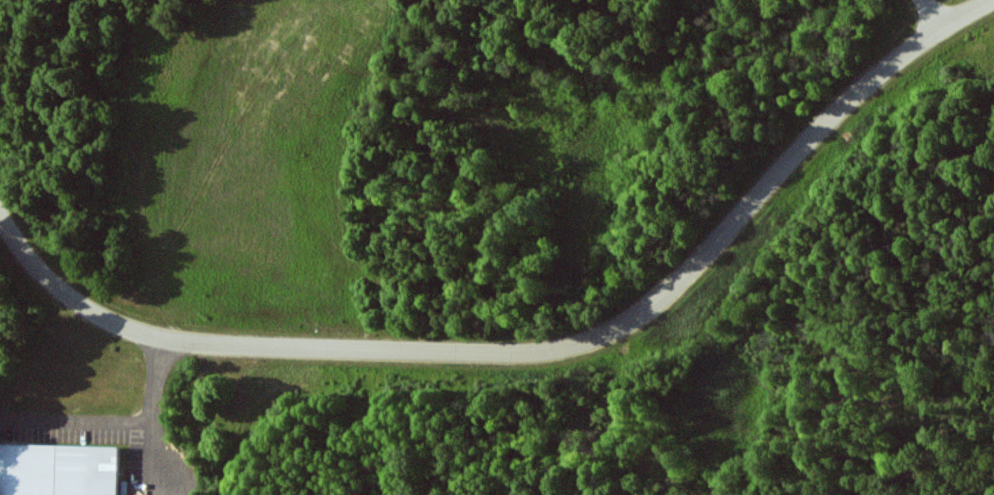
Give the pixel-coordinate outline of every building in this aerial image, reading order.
[(120,447),(0,445),(0,494),(120,494),(120,447)]
